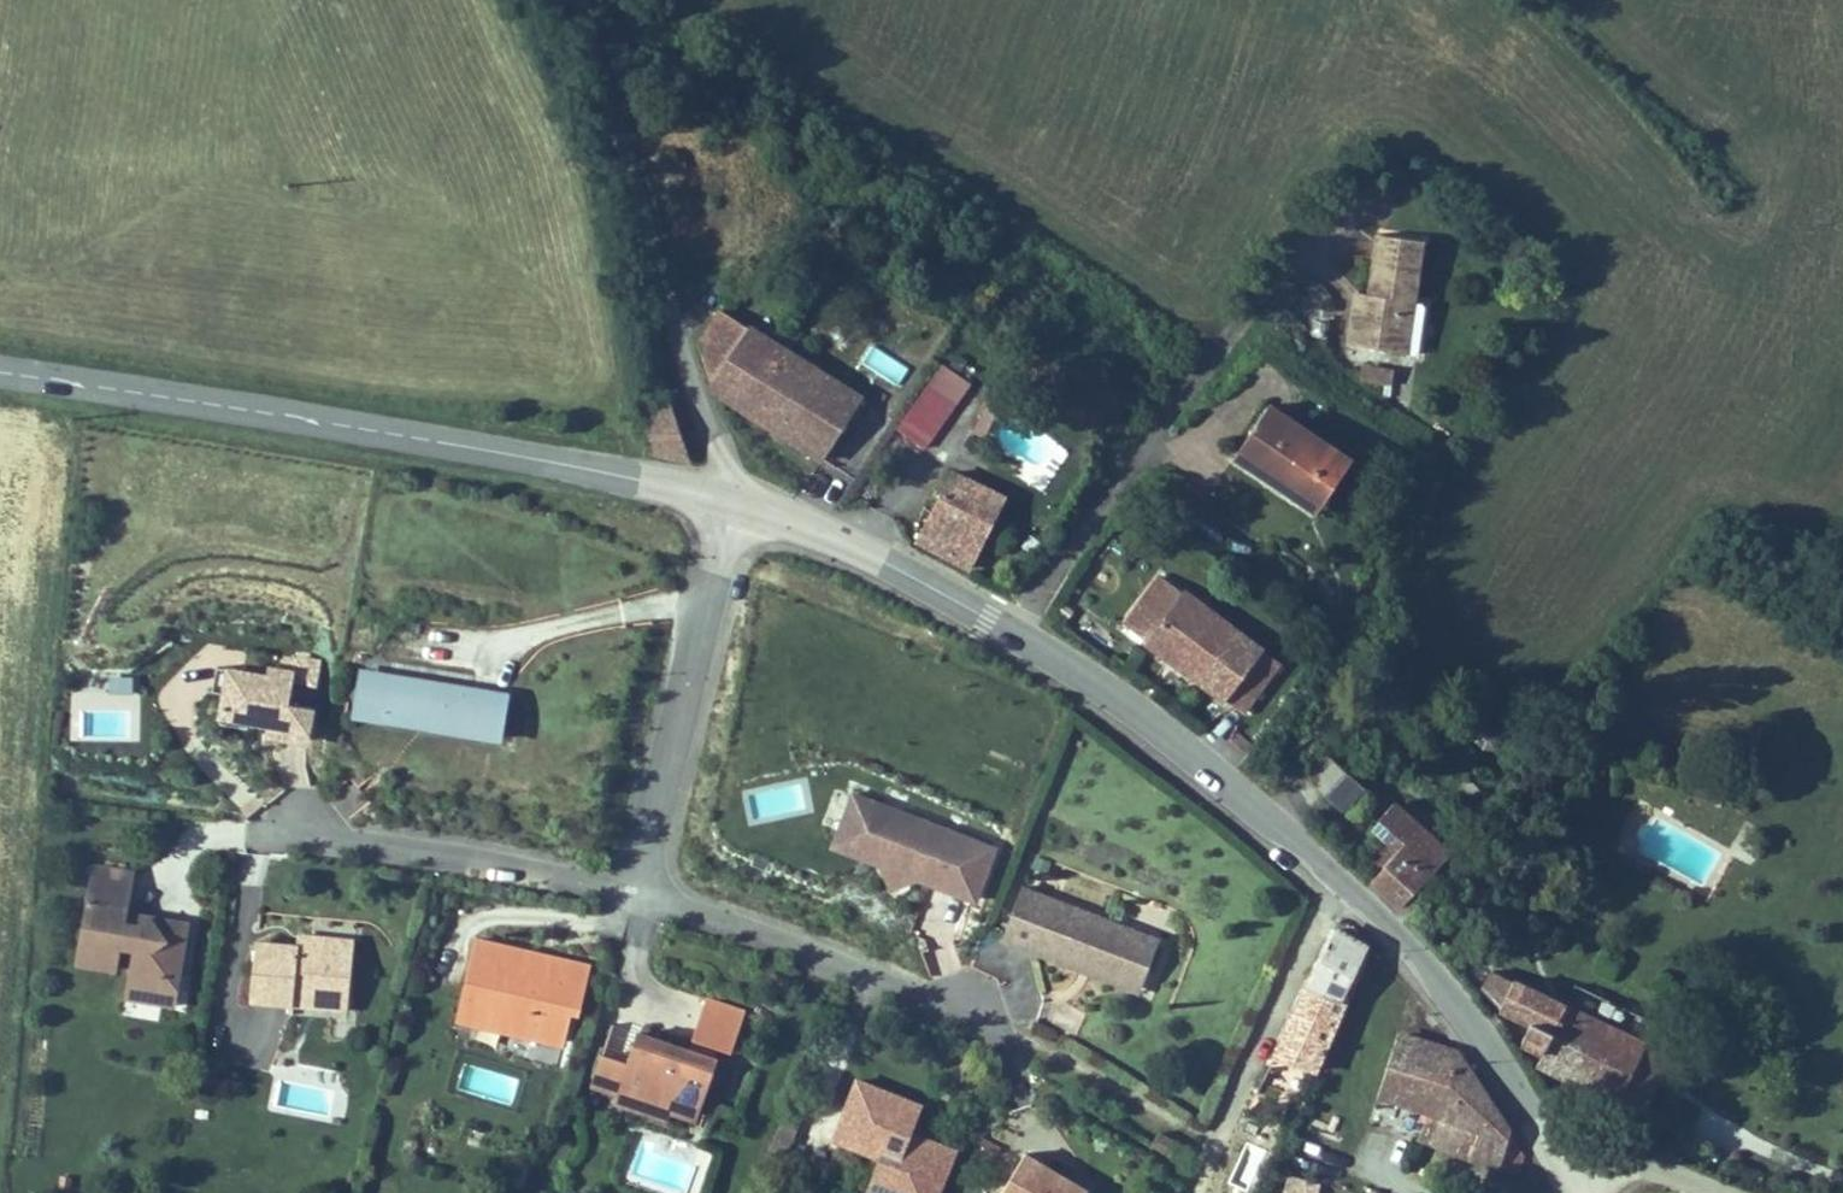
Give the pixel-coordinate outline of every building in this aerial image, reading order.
[(1381,305),(1355,301),(1352,325),(1349,350),(1401,357),(1409,300),(1422,302),(1430,243),(1390,238),(1383,290),(1381,305)] [(1383,290),(1357,286),(1355,301),(1381,305),(1383,290)] [(1422,302),(1409,300),(1401,357),(1415,359),(1422,302)] [(704,346),(722,402),(790,449),(820,469),(857,410),(719,322),(704,346)] [(865,352),(856,370),(898,391),(907,373),(865,352)] [(1365,365),(1358,381),(1387,392),(1393,377),(1365,365)] [(926,456),(967,391),(937,372),(896,437),(926,456)] [(694,464),(673,400),(631,413),(646,459),(690,469),(694,464)] [(1352,473),(1270,410),(1255,430),(1235,456),(1279,490),(1285,482),(1322,511),(1352,473)] [(1002,511),(956,480),(922,531),(946,547),(968,562),(1002,511)] [(1322,511),(1285,482),(1279,490),(1317,518),(1322,511)] [(1258,655),(1157,583),(1121,633),(1171,668),(1222,705),(1258,655)] [(1277,668),(1258,655),(1222,705),(1241,719),(1277,668)] [(234,695),(238,672),(217,668),(213,691),(226,693),(234,695)] [(310,708),(314,685),(294,682),(296,674),(269,670),(268,677),(238,672),(234,695),(226,693),(221,725),(248,730),(250,722),(272,726),(285,728),(283,738),(308,742),(314,709),(310,708)] [(374,730),(382,679),(358,676),(350,726),(374,730)] [(499,750),(507,699),(382,679),(374,730),(428,739),(499,750)] [(283,738),(285,728),(272,726),(270,736),(283,738)] [(1330,763),(1309,786),(1343,816),(1364,793),(1330,763)] [(1420,822),(1428,812),(1407,795),(1399,805),(1420,822)] [(1425,826),(1429,829),(1437,819),(1428,812),(1420,822),(1399,805),(1392,799),(1373,823),(1393,839),(1405,850),(1425,826)] [(973,904),(992,853),(851,801),(837,838),(871,850),(879,870),(890,893),(914,882),(973,904)] [(1367,897),(1393,918),(1451,847),(1429,829),(1425,826),(1405,850),(1397,860),(1367,897)] [(879,870),(871,850),(837,838),(832,852),(879,870)] [(185,928),(157,923),(151,927),(147,921),(134,930),(123,928),(124,917),(130,878),(89,871),(80,929),(86,930),(84,944),(77,943),(73,969),(114,976),(118,951),(131,953),(123,1003),(159,1009),(163,979),(177,981),(185,928)] [(1023,891),(1003,943),(1053,962),(1081,972),(1083,967),(1092,970),(1090,975),(1130,991),(1137,971),(1149,976),(1158,951),(1131,941),(1134,933),(1023,891)] [(134,930),(147,921),(124,917),(123,928),(134,930)] [(1327,944),(1316,967),(1362,985),(1381,940),(1336,924),(1327,944)] [(86,930),(80,929),(77,943),(84,944),(86,930)] [(1131,941),(1158,951),(1161,943),(1134,933),(1131,941)] [(310,949),(311,939),(297,938),(296,948),(310,949)] [(347,1019),(353,942),(322,940),(311,939),(310,949),(296,948),(253,945),(248,1008),(292,1012),(292,1015),(347,1019)] [(575,1020),(588,967),(532,954),(528,968),(519,966),(522,952),(501,947),(476,941),(456,1024),(561,1049),(568,1018),(575,1020)] [(528,968),(532,954),(522,952),(519,966),(528,968)] [(1083,967),(1081,972),(1090,975),(1092,970),(1083,967)] [(1362,985),(1316,967),(1299,1004),(1280,1047),(1337,1064),(1370,988),(1362,985)] [(1137,971),(1130,991),(1141,995),(1149,976),(1137,971)] [(172,1011),(177,981),(163,979),(159,1009),(172,1011)] [(727,1006),(708,999),(688,1056),(636,1038),(626,1067),(601,1058),(592,1084),(695,1120),(713,1069),(711,1068),(716,1054),(729,1058),(745,1012),(727,1006)] [(1673,1119),(1688,1091),(1667,1078),(1679,1055),(1605,1012),(1580,1065),(1604,1078),(1616,1084),(1607,1101),(1630,1114),(1641,1096),(1673,1119)] [(1477,1060),(1463,1042),(1417,1020),(1393,1083),(1438,1105),(1426,1132),(1519,1173),(1531,1145),(1509,1107),(1492,1082),(1477,1060)] [(695,1120),(592,1084),(589,1092),(614,1101),(611,1110),(664,1128),(667,1120),(692,1129),(695,1120)] [(933,1148),(923,1152),(906,1146),(908,1140),(919,1112),(904,1106),(853,1088),(831,1147),(878,1164),(872,1180),(877,1192),(939,1192),(953,1156),(933,1148)] [(1302,1110),(1315,1116),(1322,1098),(1309,1092),(1302,1110)] [(1166,1137),(1184,1147),(1191,1136),(1172,1125),(1166,1137)] [(923,1152),(933,1148),(908,1140),(906,1146),(923,1152)] [(1022,1160),(1004,1192),(1080,1192),(1059,1181),(1022,1160)] [(1321,1190),(1284,1175),(1277,1192),(1320,1192),(1321,1190)] [(872,1180),(867,1192),(877,1192),(872,1180)]
